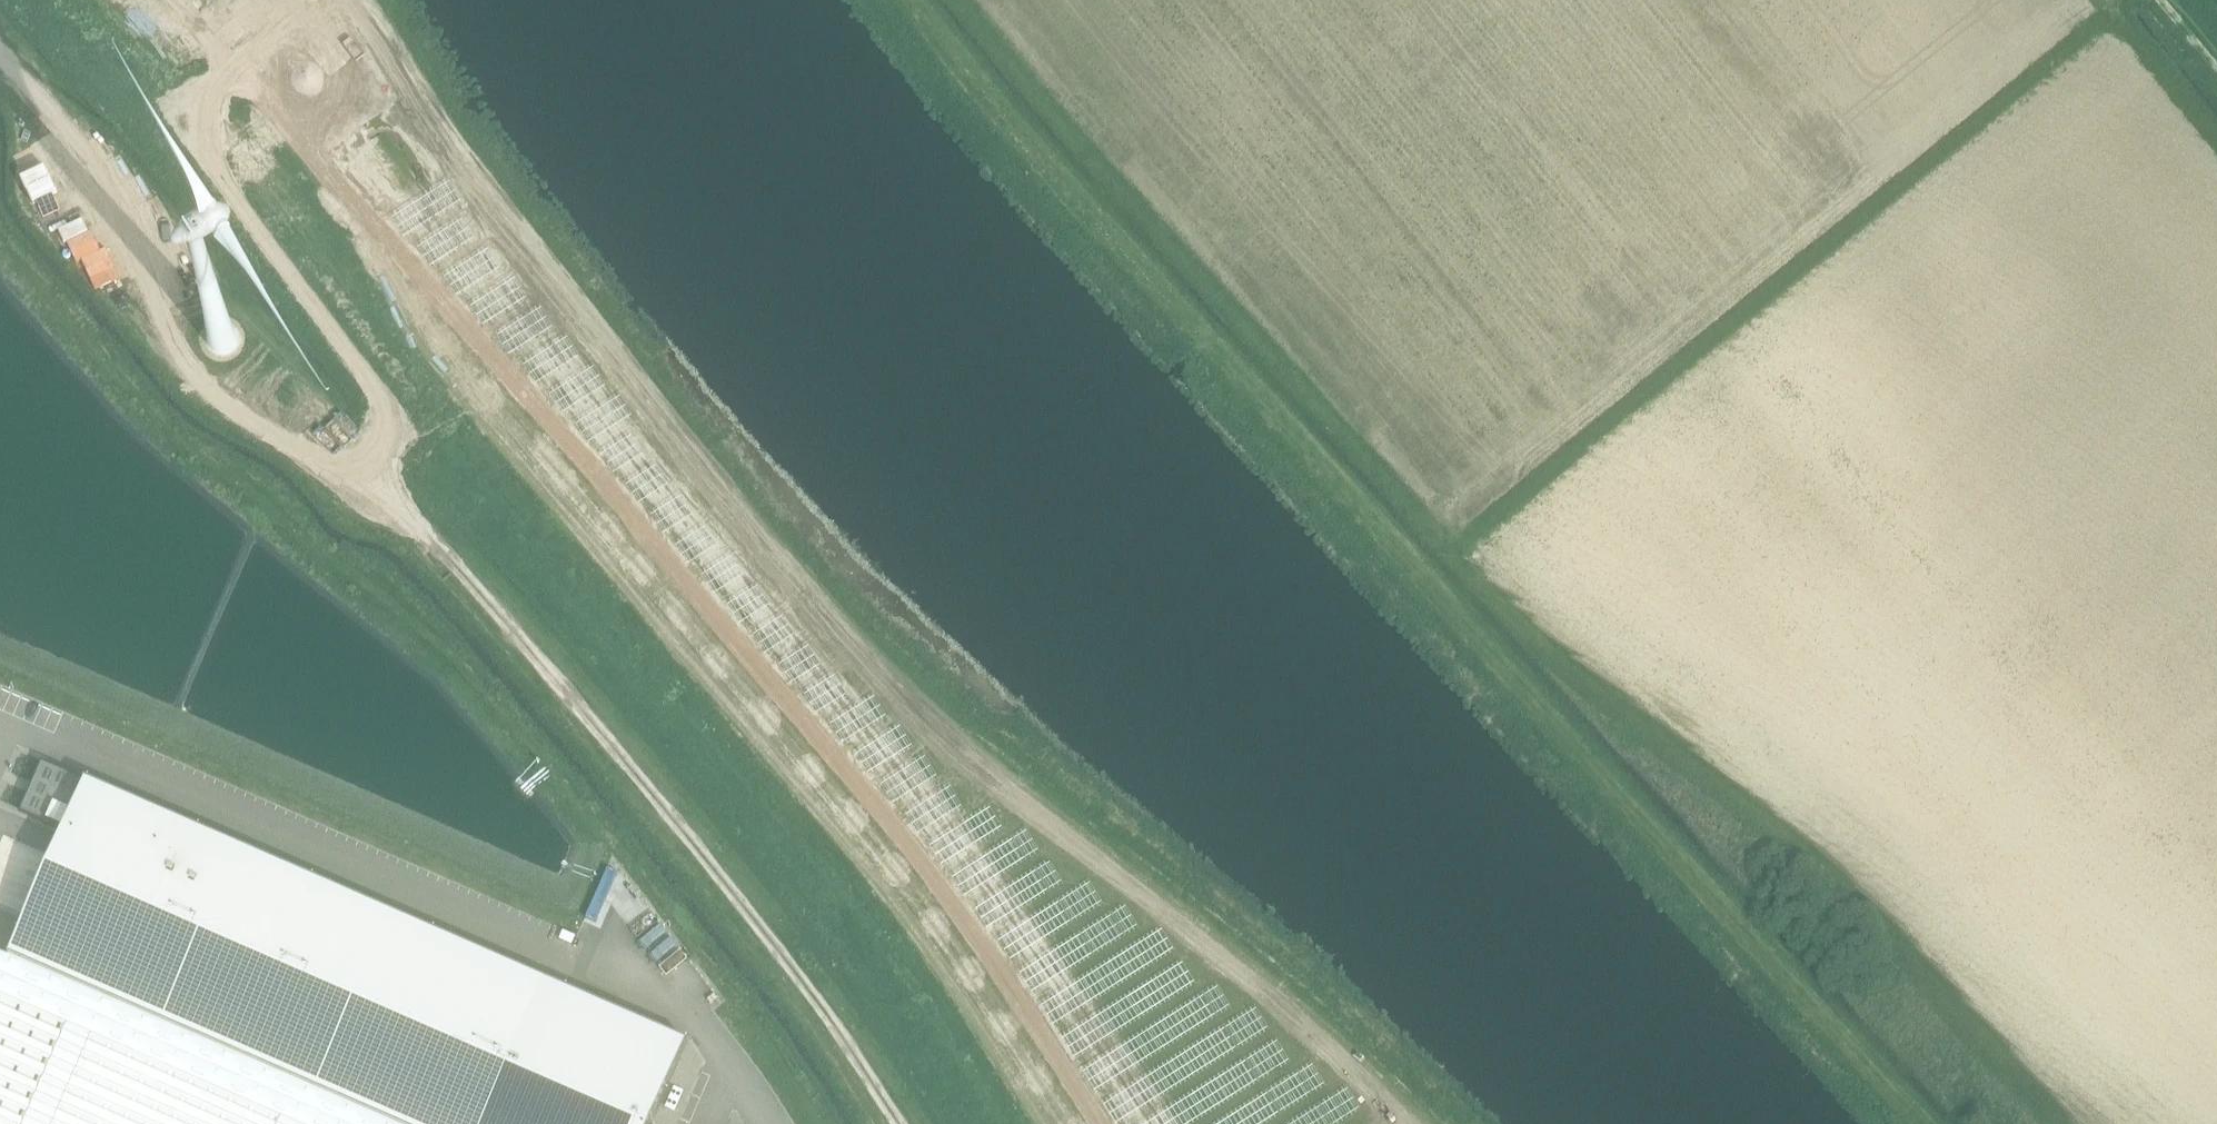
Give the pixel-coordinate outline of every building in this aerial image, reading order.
[(687,1045),(42,762),(33,783),(37,785),(25,812),(45,821),(43,825),(64,834),(10,958),(0,954),(0,1123),(653,1123),(687,1045)]
